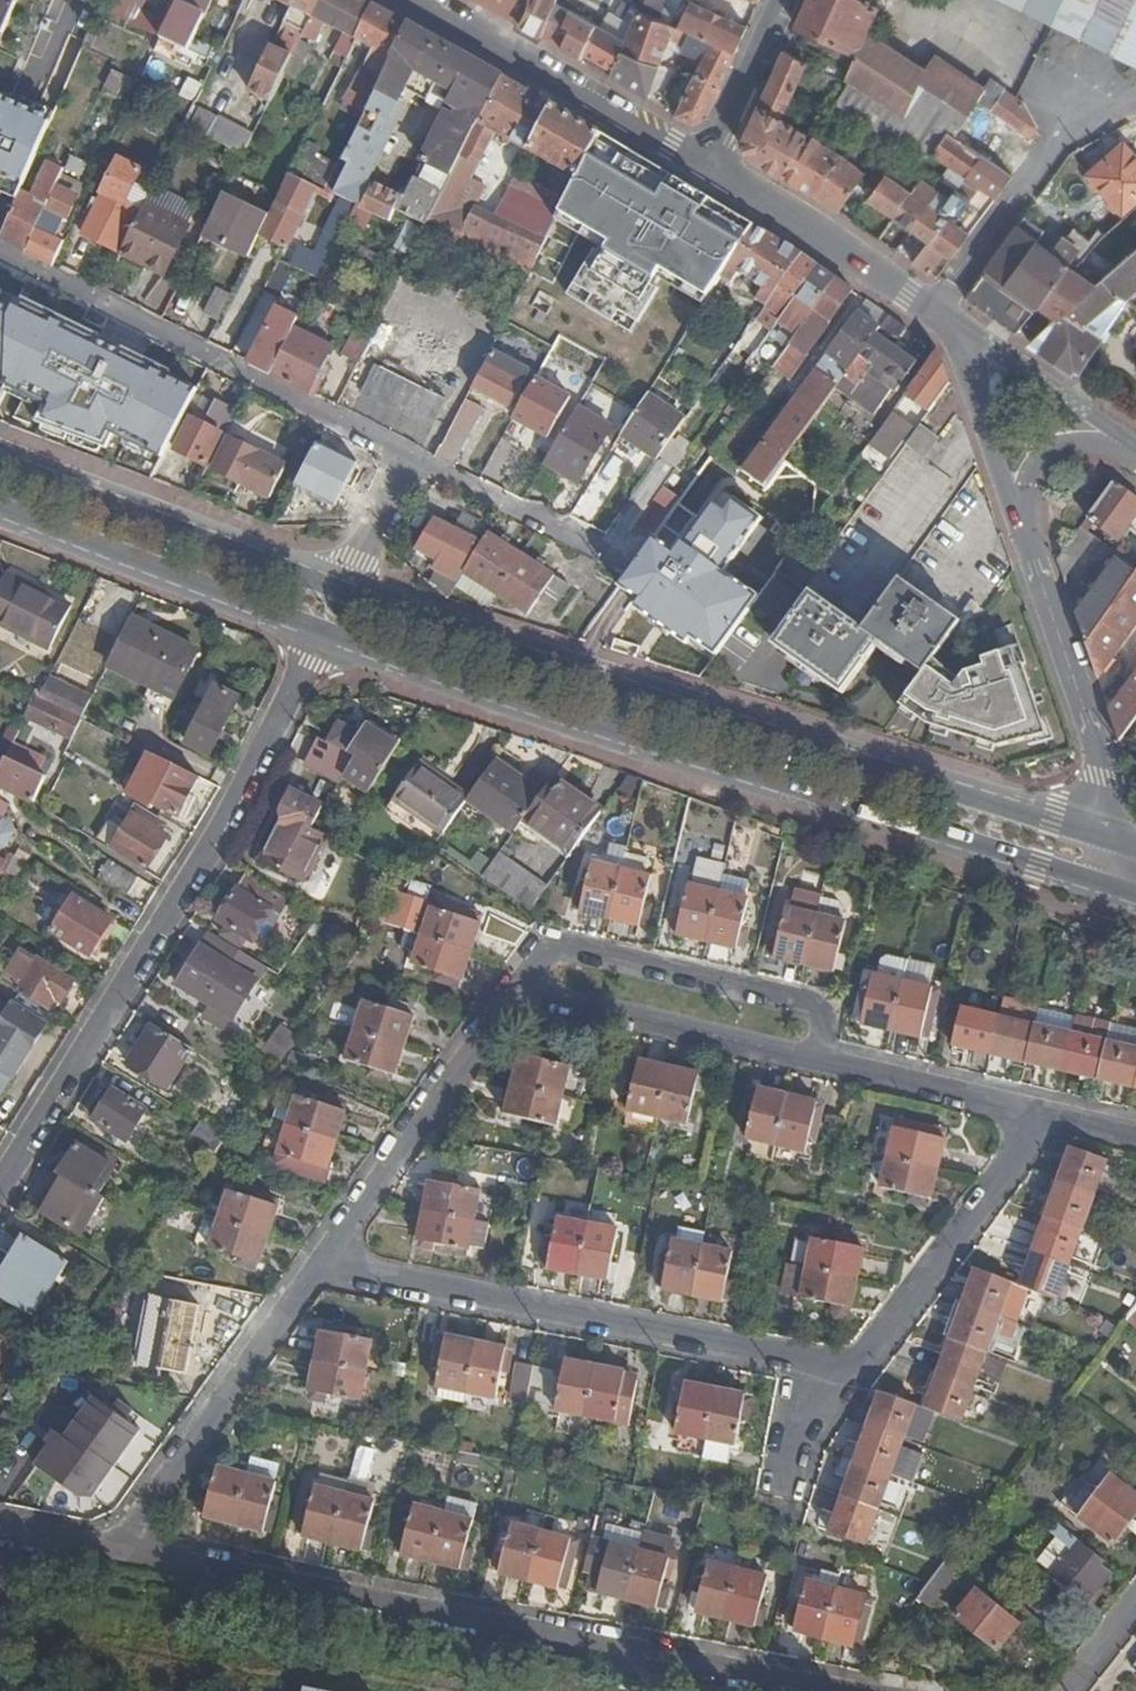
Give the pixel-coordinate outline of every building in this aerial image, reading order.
[(4,38),(12,21),(21,0),(0,0),(0,36),(4,38)] [(138,7),(124,0),(123,0),(115,18),(129,24),(136,11),(138,7)] [(295,10),(300,0),(278,0),(295,10)] [(295,10),(287,26),(305,36),(322,0),(300,0),(295,10)] [(364,0),(322,0),(305,36),(303,39),(316,45),(327,24),(346,33),(336,53),(348,59),(357,42),(374,5),(364,0)] [(488,7),(520,23),(526,0),(491,0),(488,7)] [(520,23),(541,35),(553,3),(554,0),(526,0),(520,23)] [(652,7),(673,14),(678,0),(654,0),(652,7)] [(688,2),(682,0),(679,0),(668,24),(674,27),(677,28),(688,2)] [(796,27),(835,45),(855,54),(856,55),(850,70),(846,78),(853,83),(840,104),(865,121),(879,130),(892,139),(895,134),(932,159),(935,155),(966,176),(998,198),(1012,178),(956,137),(974,109),(978,103),(985,89),(934,56),(924,70),(867,34),(883,0),(809,0),(796,27)] [(1047,23),(1104,52),(1135,67),(1135,35),(1104,19),(1066,0),(1000,0),(1047,23)] [(1104,19),(1135,35),(1135,0),(1066,0),(1104,19)] [(711,43),(735,53),(746,28),(688,2),(677,28),(689,33),(711,43)] [(177,3),(162,39),(190,54),(196,42),(207,17),(177,3)] [(410,24),(374,5),(357,42),(374,52),(345,103),(367,115),(410,24)] [(160,22),(136,11),(129,24),(154,35),(160,22)] [(621,51),(658,66),(670,37),(674,27),(668,24),(638,11),(625,41),(621,51)] [(400,199),(401,196),(363,178),(402,101),(401,100),(402,99),(414,93),(445,110),(454,91),(471,57),(410,24),(367,115),(354,143),(351,141),(341,161),(339,167),(327,191),(333,195),(341,199),(356,206),(362,209),(388,223),(393,214),(400,199)] [(593,24),(583,53),(613,69),(621,51),(625,41),(593,24)] [(677,28),(674,27),(670,37),(684,44),(689,33),(677,28)] [(703,60),(711,43),(689,33),(684,44),(681,51),(703,60)] [(196,42),(190,54),(202,59),(211,62),(214,55),(217,55),(218,52),(196,42)] [(695,76),(720,87),(735,53),(711,43),(703,60),(695,76)] [(300,44),(295,54),(293,59),(285,74),(296,79),(312,49),(300,44)] [(851,63),(855,54),(835,45),(831,54),(851,63)] [(285,74),(293,59),(272,50),(251,93),(270,103),(285,74)] [(808,64),(785,50),(760,105),(784,119),(808,64)] [(613,69),(610,76),(646,96),(658,66),(621,51),(613,69)] [(412,222),(427,229),(438,206),(456,172),(504,77),(471,57),(454,91),(445,110),(439,122),(401,196),(400,199),(393,214),(412,222)] [(211,62),(202,59),(183,96),(196,102),(202,91),(212,70),(208,68),(211,62)] [(344,67),(329,59),(315,89),(330,97),(334,89),(344,67)] [(110,69),(102,87),(118,93),(126,76),(110,69)] [(809,134),(838,81),(825,74),(808,104),(812,106),(800,128),(809,134)] [(706,121),(720,87),(695,76),(678,115),(695,125),(706,121)] [(552,107),(504,77),(456,172),(438,206),(427,229),(479,252),(493,225),(495,221),(473,210),(483,190),(470,183),(496,133),(530,152),(552,107)] [(10,103),(11,101),(14,96),(0,90),(0,99),(10,103)] [(187,119),(187,121),(246,152),(253,137),(219,120),(227,104),(202,91),(196,102),(187,119)] [(183,96),(174,113),(187,119),(196,102),(183,96)] [(23,97),(20,104),(37,112),(36,115),(52,122),(56,112),(23,97)] [(1030,140),(1036,133),(1019,107),(1004,97),(994,112),(1030,140)] [(5,192),(19,199),(22,192),(27,180),(52,122),(36,115),(37,112),(20,104),(11,101),(10,103),(0,99),(0,190),(5,192)] [(784,119),(760,105),(742,144),(746,155),(801,186),(839,210),(867,172),(850,160),(865,144),(879,130),(865,121),(836,150),(809,134),(800,128),(784,119)] [(601,137),(552,107),(530,152),(579,179),(583,172),(601,137)] [(1031,151),(974,109),(956,137),(1012,178),(1031,151)] [(879,130),(865,144),(880,155),(892,139),(879,130)] [(307,143),(291,174),(319,188),(327,191),(339,167),(341,161),(322,151),(325,146),(312,140),(310,145),(307,143)] [(1088,173),(1125,214),(1135,204),(1135,156),(1123,142),(1088,173)] [(753,230),(609,144),(565,231),(597,248),(568,296),(638,337),(667,286),(701,309),(722,279),(753,230)] [(87,163),(75,157),(69,170),(81,175),(87,163)] [(90,222),(84,235),(118,250),(137,211),(125,205),(136,183),(142,171),(122,160),(101,201),(97,199),(86,220),(90,222)] [(15,207),(3,238),(30,251),(57,188),(62,177),(65,169),(50,162),(34,198),(22,192),(19,199),(15,207)] [(891,166),(885,175),(911,193),(916,185),(891,166)] [(291,174),(282,194),(280,199),(270,219),(262,235),(288,248),(319,188),(291,174)] [(538,184),(519,175),(512,188),(559,214),(567,203),(538,184)] [(868,199),(914,231),(947,197),(921,180),(916,185),(911,193),(885,175),(868,199)] [(82,186),(62,177),(57,188),(77,197),(82,186)] [(136,183),(125,205),(137,211),(140,212),(144,205),(151,190),(136,183)] [(151,190),(144,205),(185,225),(195,206),(154,185),(151,190)] [(77,197),(57,188),(30,251),(28,254),(51,267),(53,264),(64,241),(55,237),(65,217),(68,219),(77,197)] [(512,188),(495,221),(493,225),(544,248),(561,215),(559,214),(512,188)] [(947,197),(914,231),(929,241),(952,220),(970,198),(956,188),(947,197)] [(280,199),(263,191),(254,211),(270,219),(280,199)] [(245,206),(224,195),(203,236),(226,247),(245,206)] [(348,223),(356,206),(341,199),(333,215),(348,223)] [(137,218),(119,255),(160,275),(185,225),(144,205),(140,212),(137,218)] [(1026,214),(966,299),(1016,333),(1036,305),(1040,307),(1067,265),(1072,267),(1106,236),(1098,228),(1087,238),(1074,226),(1049,250),(1036,242),(1045,227),(1026,214)] [(929,241),(914,263),(930,274),(945,254),(954,259),(972,235),(952,220),(929,241)] [(402,241),(417,250),(427,229),(412,222),(402,241)] [(493,225),(479,252),(530,275),(544,248),(493,225)] [(801,258),(753,230),(722,279),(732,286),(741,276),(763,291),(757,300),(767,307),(780,289),(801,258)] [(302,251),(294,266),(320,279),(339,242),(327,236),(316,257),(302,251)] [(1124,300),(1128,295),(1135,287),(1135,252),(1102,283),(1117,297),(1118,295),(1124,300)] [(819,269),(801,258),(780,289),(790,297),(788,301),(794,305),(819,269)] [(284,260),(269,289),(279,293),(294,266),(284,260)] [(1067,265),(1040,307),(1057,322),(1098,286),(1072,267),(1067,265)] [(838,282),(819,269),(794,305),(799,308),(802,304),(815,314),(838,282)] [(852,292),(838,282),(815,314),(775,370),(790,379),(852,292)] [(1057,322),(1032,344),(1074,373),(1124,300),(1118,295),(1117,297),(1102,283),(1098,286),(1057,322)] [(0,290),(0,388),(4,391),(9,386),(42,403),(35,422),(107,449),(113,434),(163,459),(197,390),(0,290)] [(206,314),(220,321),(232,297),(219,291),(206,314)] [(173,315),(190,321),(197,301),(180,295),(173,315)] [(251,367),(273,377),(288,345),(296,329),(302,317),(286,309),(275,328),(280,331),(275,338),(268,334),(252,363),(251,367)] [(837,390),(879,333),(858,317),(761,451),(745,472),(766,488),(768,485),(785,462),(837,390)] [(906,333),(888,319),(879,333),(837,390),(852,401),(855,397),(875,410),(890,391),(894,394),(916,364),(895,350),(906,333)] [(343,356),(359,365),(374,336),(357,328),(343,356)] [(273,377),(315,398),(325,377),(319,373),(331,349),(296,329),(288,345),(273,377)] [(765,347),(748,335),(741,346),(757,357),(765,347)] [(530,373),(491,350),(472,387),(510,408),(530,373)] [(949,389),(937,355),(905,399),(928,416),(949,389)] [(557,366),(547,361),(537,379),(536,381),(546,386),(557,366)] [(536,381),(515,419),(549,438),(571,400),(546,386),(536,381)] [(638,412),(622,437),(640,450),(658,463),(677,436),(687,421),(648,395),(638,412)] [(436,458),(454,467),(460,454),(484,411),(466,400),(436,458)] [(579,410),(547,465),(578,484),(610,429),(579,410)] [(176,450),(205,466),(221,436),(206,427),(209,420),(195,412),(176,450)] [(905,437),(887,423),(881,432),(899,446),(905,437)] [(939,442),(921,426),(907,446),(925,459),(939,442)] [(506,477),(528,443),(509,431),(487,465),(506,477)] [(233,432),(213,470),(270,498),(290,460),(233,432)] [(658,463),(635,496),(652,507),(665,488),(693,448),(677,436),(658,463)] [(640,450),(622,437),(614,449),(632,462),(640,450)] [(312,497),(330,505),(334,498),(340,501),(359,464),(325,447),(305,484),(316,489),(312,497)] [(745,472),(738,467),(716,452),(698,478),(748,512),(766,488),(745,472)] [(816,521),(834,497),(785,462),(768,485),(816,521)] [(1135,520),(1135,500),(1115,485),(1089,520),(1120,542),(1135,520)] [(640,525),(656,537),(682,501),(666,489),(640,525)] [(617,521),(634,531),(652,507),(635,496),(617,521)] [(455,582),(476,546),(436,523),(421,551),(440,561),(434,571),(455,582)] [(638,599),(669,621),(719,553),(687,530),(638,599)] [(1057,563),(1063,578),(1091,539),(1081,531),(1057,563)] [(669,621),(717,656),(792,553),(795,549),(771,532),(742,570),(719,553),(669,621)] [(501,543),(488,535),(465,573),(497,594),(521,556),(508,547),(501,543)] [(508,547),(511,543),(504,538),(501,543),(508,547)] [(1073,607),(1085,642),(1109,611),(1135,573),(1111,555),(1097,574),(1090,569),(1080,583),(1087,588),(1073,607)] [(542,570),(521,556),(497,594),(530,616),(539,603),(553,611),(570,588),(549,574),(542,570)] [(552,570),(545,565),(542,570),(549,574),(552,570)] [(458,585),(490,606),(497,594),(465,573),(458,585)] [(1135,573),(1109,611),(1085,642),(1098,680),(1130,634),(1135,626),(1135,573)] [(50,651),(72,607),(6,574),(0,587),(0,626),(50,651)] [(953,620),(899,582),(864,630),(882,643),(922,672),(957,623),(953,620)] [(777,646),(844,694),(882,643),(864,630),(861,634),(812,598),(777,646)] [(962,627),(976,608),(967,602),(953,620),(957,623),(962,627)] [(198,653),(132,620),(107,667),(150,688),(174,700),(198,653)] [(238,638),(228,632),(223,642),(233,647),(238,638)] [(1026,639),(991,652),(993,657),(981,663),(967,680),(938,662),(904,705),(935,725),(1006,744),(1060,729),(1026,639)] [(1117,702),(1109,711),(1121,742),(1135,721),(1135,676),(1117,702)] [(91,698),(48,677),(37,698),(81,720),(91,698)] [(150,688),(142,703),(167,715),(174,700),(150,688)] [(33,697),(25,715),(71,741),(81,720),(37,698),(33,697)] [(189,745),(210,755),(230,714),(209,704),(189,745)] [(354,760),(376,724),(372,721),(362,735),(340,722),(327,744),(354,760)] [(369,796),(404,742),(376,724),(354,760),(343,779),(369,796)] [(6,754),(38,772),(44,760),(13,741),(6,754)] [(327,744),(322,741),(307,766),(339,785),(343,779),(354,760),(327,744)] [(33,804),(45,777),(38,772),(6,754),(0,766),(0,785),(33,804)] [(543,794),(496,760),(469,797),(466,801),(513,835),(521,825),(543,794)] [(394,800),(442,834),(466,801),(469,797),(419,762),(394,800)] [(179,817),(198,777),(177,767),(172,778),(161,773),(153,791),(163,796),(158,807),(179,817)] [(569,858),(598,817),(552,782),(543,794),(521,825),(569,858)] [(303,882),(328,836),(313,828),(325,808),(295,793),(284,815),(288,824),(268,863),(303,882)] [(0,799),(0,852),(7,850),(15,835),(11,824),(4,820),(11,806),(0,799)] [(112,849),(147,869),(167,837),(161,833),(165,827),(151,818),(148,824),(134,815),(124,830),(112,849)] [(110,822),(98,840),(112,849),(124,830),(110,822)] [(626,854),(628,847),(610,843),(607,856),(594,855),(592,862),(622,870),(626,854)] [(2,873),(5,876),(16,857),(10,854),(6,862),(0,858),(0,872),(2,873)] [(622,870),(652,878),(655,861),(626,854),(622,870)] [(481,877),(531,911),(548,888),(498,855),(481,877)] [(18,885),(27,865),(16,857),(5,876),(5,878),(18,885)] [(128,896),(139,879),(109,861),(99,877),(128,896)] [(581,913),(610,920),(622,870),(592,862),(585,890),(576,889),(573,906),(581,907),(581,913)] [(722,877),(723,871),(698,864),(693,887),(718,893),(722,877)] [(622,870),(610,920),(639,927),(641,922),(649,923),(653,906),(646,905),(652,878),(622,870)] [(289,903),(247,875),(219,921),(229,929),(222,939),(240,951),(247,940),(253,944),(273,913),(281,916),(289,903)] [(718,893),(743,899),(747,883),(722,877),(718,893)] [(678,936),(707,943),(718,893),(693,887),(688,886),(682,912),(674,911),(670,929),(678,930),(678,936)] [(815,917),(820,896),(796,890),(791,911),(785,909),(778,942),(774,958),(803,965),(815,917)] [(718,893),(707,943),(736,949),(738,944),(746,946),(750,929),(742,927),(747,900),(743,899),(718,893)] [(841,901),(820,896),(815,917),(845,923),(848,914),(840,908),(841,901)] [(53,933),(90,957),(112,923),(73,898),(53,933)] [(433,908),(423,937),(470,953),(480,923),(476,922),(478,915),(458,908),(459,905),(436,898),(433,908)] [(815,917),(803,965),(834,973),(835,967),(843,968),(848,952),(840,950),(845,923),(815,917)] [(222,939),(210,931),(177,986),(233,1020),(266,967),(240,951),(222,939)] [(418,953),(423,937),(405,931),(400,947),(408,950),(418,953)] [(461,981),(470,953),(423,937),(418,953),(414,967),(441,976),(439,982),(454,987),(456,980),(461,981)] [(778,942),(770,940),(766,956),(774,958),(778,942)] [(408,950),(403,963),(414,967),(418,953),(408,950)] [(23,951),(2,983),(20,994),(48,1011),(54,1001),(60,1005),(75,983),(23,951)] [(902,983),(907,963),(887,958),(881,961),(877,977),(864,974),(855,1018),(863,1021),(862,1025),(891,1032),(902,983)] [(907,963),(902,983),(927,988),(929,978),(924,976),(926,966),(908,961),(907,963)] [(927,988),(902,983),(891,1032),(921,1039),(933,990),(927,988)] [(20,994),(13,1006),(40,1024),(48,1011),(20,994)] [(1037,1010),(1038,1007),(1002,1000),(998,1018),(1033,1026),(1037,1010)] [(0,1013),(0,1026),(13,1006),(6,1002),(0,1013)] [(355,1032),(403,1048),(413,1018),(408,1015),(410,1008),(397,1003),(394,1010),(366,1002),(355,1032)] [(11,1082),(46,1028),(40,1024),(13,1006),(0,1026),(0,1075),(9,1081),(11,1082)] [(953,1047),(989,1055),(998,1018),(962,1009),(953,1047)] [(1069,1034),(1074,1017),(1037,1010),(1033,1026),(1069,1034)] [(1109,1026),(1074,1017),(1069,1034),(1060,1071),(1096,1080),(1109,1026)] [(998,1018),(989,1055),(1025,1063),(1033,1026),(998,1018)] [(1109,1024),(1109,1026),(1096,1080),(1133,1088),(1135,1077),(1135,1030),(1109,1024)] [(193,1051),(153,1025),(129,1065),(169,1089),(193,1051)] [(261,1053),(278,1065),(299,1035),(281,1025),(261,1053)] [(1033,1026),(1025,1063),(1060,1071),(1069,1034),(1033,1026)] [(394,1076),(403,1048),(355,1032),(345,1062),(394,1076)] [(273,1071),(278,1065),(261,1053),(257,1061),(273,1071)] [(521,1056),(514,1086),(562,1097),(568,1068),(521,1056)] [(656,1118),(667,1069),(638,1062),(637,1069),(629,1067),(625,1082),(633,1085),(627,1112),(656,1118)] [(699,1076),(667,1069),(656,1118),(688,1125),(699,1076)] [(0,1075),(0,1095),(9,1081),(0,1075)] [(562,1097),(514,1086),(506,1115),(556,1126),(562,1097)] [(94,1121),(127,1142),(147,1110),(114,1089),(94,1121)] [(775,1146),(786,1097),(757,1090),(745,1140),(775,1146)] [(288,1126),(337,1141),(345,1113),(298,1097),(288,1126)] [(817,1105),(786,1097),(775,1146),(805,1153),(809,1137),(818,1139),(824,1112),(816,1110),(817,1105)] [(880,1117),(878,1130),(894,1133),(896,1122),(880,1117)] [(288,1126),(270,1120),(263,1147),(280,1153),(288,1126)] [(225,1140),(200,1122),(190,1137),(215,1154),(225,1140)] [(872,1156),(937,1171),(944,1140),(934,1139),(936,1131),(896,1122),(894,1133),(878,1130),(872,1156)] [(328,1170),(337,1141),(288,1126),(280,1153),(276,1167),(322,1181),(325,1170),(328,1170)] [(934,1139),(944,1140),(946,1133),(936,1131),(934,1139)] [(73,1167),(63,1182),(99,1205),(102,1199),(97,1196),(115,1168),(112,1166),(116,1159),(88,1141),(83,1149),(78,1146),(67,1163),(73,1167)] [(1072,1148),(1058,1183),(1094,1196),(1106,1161),(1072,1148)] [(930,1201),(937,1171),(872,1156),(865,1182),(883,1186),(882,1190),(907,1196),(906,1204),(919,1207),(921,1199),(930,1201)] [(99,1205),(63,1182),(45,1210),(82,1233),(99,1205)] [(430,1182),(424,1210),(473,1221),(478,1192),(430,1182)] [(1094,1196),(1058,1183),(1045,1219),(1081,1231),(1094,1196)] [(206,1215),(269,1236),(278,1207),(273,1204),(275,1198),(260,1193),(258,1199),(230,1191),(226,1203),(211,1198),(206,1215)] [(473,1221),(424,1210),(418,1242),(426,1244),(425,1251),(433,1252),(435,1245),(466,1251),(468,1247),(473,1221)] [(259,1266),(269,1236),(206,1215),(195,1245),(238,1259),(236,1267),(252,1271),(254,1265),(259,1266)] [(548,1268),(577,1274),(587,1224),(557,1218),(552,1244),(545,1243),(542,1259),(549,1261),(548,1268)] [(1081,1231),(1045,1219),(1033,1253),(1068,1266),(1081,1231)] [(487,1244),(491,1225),(473,1221),(468,1247),(477,1249),(479,1242),(487,1244)] [(587,1224),(577,1274),(608,1280),(618,1231),(587,1224)] [(677,1227),(674,1241),(703,1247),(706,1233),(677,1227)] [(29,1238),(0,1286),(0,1296),(34,1317),(68,1261),(29,1238)] [(792,1268),(857,1279),(863,1249),(813,1239),(812,1243),(797,1241),(792,1268)] [(662,1291),(692,1296),(703,1247),(674,1241),(671,1240),(662,1291)] [(703,1247),(692,1296),(723,1302),(732,1253),(703,1247)] [(1068,1266),(1033,1253),(1020,1287),(1031,1291),(1056,1301),(1068,1266)] [(851,1308),(857,1279),(792,1268),(788,1291),(802,1294),(801,1299),(851,1308)] [(1010,1284),(974,1271),(962,1306),(998,1319),(1010,1284)] [(1020,1287),(1010,1284),(998,1319),(1018,1326),(1031,1291),(1020,1287)] [(140,1366),(187,1375),(199,1307),(153,1298),(140,1366)] [(998,1319),(962,1306),(949,1341),(985,1354),(992,1335),(998,1319)] [(1126,1325),(1135,1332),(1135,1313),(1126,1325)] [(1013,1343),(1018,1326),(998,1319),(992,1335),(1013,1343)] [(320,1332),(314,1363),(365,1373),(371,1343),(345,1337),(346,1329),(326,1324),(324,1332),(320,1332)] [(465,1392),(475,1343),(445,1337),(445,1342),(436,1341),(433,1356),(442,1358),(436,1387),(439,1387),(465,1392)] [(10,1345),(0,1339),(0,1362),(10,1345)] [(985,1354),(949,1341),(937,1376),(972,1388),(985,1354)] [(506,1349),(475,1343),(465,1392),(497,1398),(506,1349)] [(562,1378),(564,1361),(556,1360),(554,1371),(553,1377),(562,1378)] [(554,1371),(533,1368),(527,1401),(555,1407),(554,1410),(559,1411),(585,1416),(594,1367),(564,1361),(562,1378),(553,1377),(554,1371)] [(365,1373),(314,1363),(308,1392),(359,1402),(365,1373)] [(533,1368),(517,1365),(510,1398),(527,1401),(533,1368)] [(626,1373),(594,1367),(585,1416),(609,1421),(616,1421),(626,1373)] [(972,1388),(937,1376),(925,1409),(935,1414),(960,1422),(972,1388)] [(701,1456),(715,1390),(685,1383),(684,1388),(677,1387),(676,1398),(682,1400),(671,1450),(701,1456)] [(465,1392),(439,1387),(437,1399),(463,1404),(465,1392)] [(745,1396),(715,1390),(701,1456),(731,1461),(745,1396)] [(915,1406),(878,1393),(866,1428),(903,1441),(915,1406)] [(97,1486),(139,1430),(96,1399),(59,1448),(50,1443),(35,1464),(72,1491),(83,1478),(97,1486)] [(903,1441),(922,1448),(935,1414),(925,1409),(915,1406),(903,1441)] [(555,1432),(581,1437),(582,1434),(585,1416),(559,1411),(555,1432)] [(585,1416),(582,1434),(606,1439),(609,1421),(585,1416)] [(3,1442),(14,1425),(2,1417),(0,1421),(0,1440),(3,1442)] [(903,1441),(866,1428),(854,1463),(890,1476),(903,1441)] [(460,1444),(459,1452),(478,1456),(479,1448),(460,1444)] [(478,1456),(459,1452),(456,1463),(476,1467),(478,1456)] [(279,1464),(251,1456),(246,1475),(276,1482),(279,1464)] [(890,1476),(854,1463),(842,1497),(878,1510),(890,1476)] [(204,1516),(232,1524),(246,1475),(217,1468),(204,1516)] [(246,1475),(232,1524),(263,1533),(265,1526),(274,1528),(277,1515),(269,1513),(277,1482),(276,1482),(246,1475)] [(323,1477),(320,1487),(344,1493),(346,1483),(323,1477)] [(1111,1546),(1135,1515),(1135,1498),(1112,1478),(1099,1494),(1084,1482),(1063,1508),(1078,1520),(1111,1546)] [(346,1483),(344,1493),(370,1501),(373,1490),(346,1483)] [(302,1537),(331,1544),(344,1493),(320,1487),(315,1486),(307,1515),(299,1513),(296,1527),(304,1529),(302,1537)] [(344,1493),(331,1544),(362,1552),(376,1502),(370,1501),(344,1493)] [(878,1510),(842,1497),(829,1533),(865,1545),(878,1510)] [(443,1512),(431,1562),(461,1570),(462,1565),(470,1566),(474,1553),(466,1551),(473,1520),(477,1507),(446,1499),(445,1505),(443,1512)] [(431,1562),(443,1512),(415,1505),(413,1510),(406,1534),(399,1533),(396,1546),(403,1548),(401,1555),(431,1562)] [(406,1534),(413,1510),(400,1507),(392,1531),(399,1533),(406,1534)] [(1062,1527),(1053,1520),(1046,1529),(1055,1536),(1062,1527)] [(499,1575),(527,1582),(540,1531),(512,1524),(499,1575)] [(1099,1567),(1105,1560),(1062,1527),(1055,1536),(1030,1567),(1074,1600),(1078,1594),(1087,1601),(1108,1575),(1099,1567)] [(540,1531),(527,1582),(559,1589),(561,1581),(569,1582),(579,1542),(540,1531)] [(673,1542),(642,1533),(637,1551),(625,1601),(655,1609),(657,1602),(665,1604),(669,1591),(661,1589),(669,1558),(677,1560),(679,1553),(671,1551),(673,1542)] [(588,1591),(625,1601),(637,1551),(610,1544),(590,1539),(582,1570),(593,1573),(588,1591)] [(950,1581),(960,1567),(948,1557),(937,1572),(950,1581)] [(669,1558),(661,1589),(669,1591),(677,1560),(669,1558)] [(695,1613),(726,1621),(738,1571),(707,1563),(695,1613)] [(867,1577),(842,1569),(840,1577),(837,1590),(863,1597),(867,1577)] [(738,1571),(726,1621),(755,1628),(758,1619),(764,1621),(767,1609),(761,1607),(767,1578),(738,1571)] [(814,1578),(812,1583),(837,1590),(840,1577),(824,1572),(822,1580),(814,1578)] [(937,1572),(928,1584),(920,1595),(937,1609),(955,1586),(950,1581),(937,1572)] [(793,1632),(823,1640),(837,1590),(812,1583),(807,1582),(798,1612),(789,1610),(785,1622),(794,1625),(793,1632)] [(837,1590),(823,1640),(851,1648),(855,1640),(864,1642),(875,1601),(863,1597),(837,1590)] [(956,1619),(997,1652),(1018,1625),(977,1592),(956,1619)] [(1117,1659),(1131,1669),(1135,1662),(1135,1641),(1133,1639),(1117,1659)]
